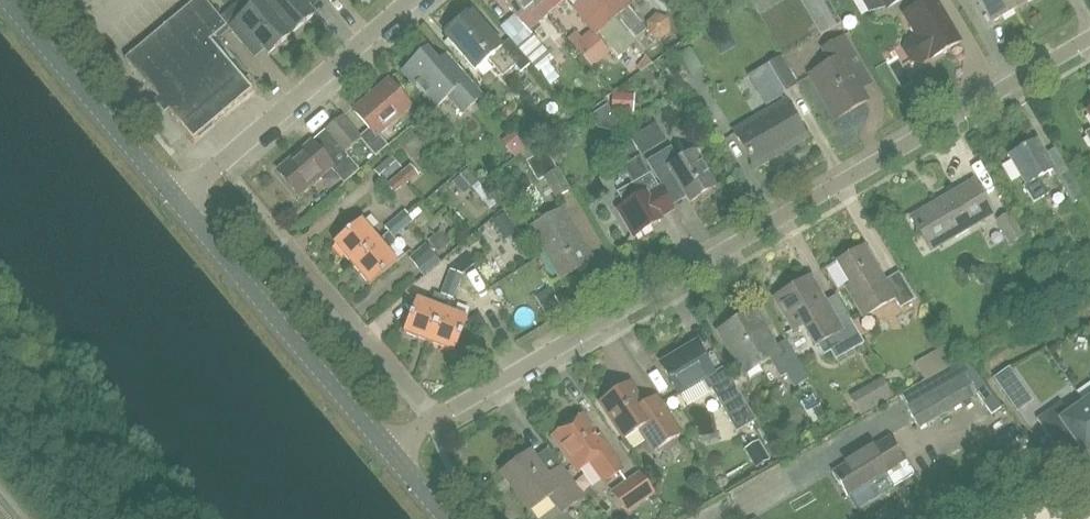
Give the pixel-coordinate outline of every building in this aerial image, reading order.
[(125,59),(193,140),(253,90),(211,40),(227,26),(220,19),(204,0),(195,0),(125,59)] [(220,19),(227,26),(255,59),(265,50),(269,55),(291,35),(261,0),(247,12),(239,2),(220,19)] [(261,0),(291,35),(314,16),(310,11),(323,0),(262,0),(261,0)] [(514,15),(500,27),(511,40),(532,64),(538,70),(545,64),(529,45),(535,39),(529,33),(548,16),(534,0),(502,0),(514,15)] [(627,9),(631,6),(626,0),(534,0),(548,16),(566,1),(616,60),(634,45),(627,37),(641,25),(627,9)] [(759,17),(787,0),(749,0),(759,17)] [(842,23),(828,0),(800,0),(821,36),(842,23)] [(886,8),(882,0),(861,0),(869,13),(886,8)] [(886,8),(887,10),(904,0),(882,0),(886,8)] [(928,56),(929,58),(960,40),(937,0),(925,0),(903,13),(916,35),(907,41),(905,49),(910,58),(919,61),(928,56)] [(999,18),(1017,7),(1015,6),(1012,0),(979,0),(992,22),(999,18)] [(489,59),(505,77),(517,66),(523,72),(532,64),(511,40),(502,48),(472,13),(445,36),(475,71),(489,59)] [(836,118),(866,100),(850,72),(861,65),(844,36),(832,44),(839,57),(811,74),(836,118)] [(463,112),(482,95),(448,55),(437,65),(427,52),(404,72),(435,108),(449,96),(463,112)] [(780,96),(799,85),(782,57),(764,67),(780,96)] [(360,137),(362,140),(375,156),(388,146),(378,134),(411,106),(389,81),(388,81),(390,83),(353,115),(367,131),(360,137)] [(635,111),(636,96),(616,95),(615,110),(635,111)] [(754,166),(806,136),(787,103),(735,133),(754,166)] [(360,171),(346,154),(362,140),(360,137),(360,138),(343,118),(313,144),(312,143),(278,172),(299,197),(331,169),(344,184),(360,171)] [(522,153),(528,150),(514,132),(502,142),(516,159),(522,154),(522,153)] [(424,139),(413,148),(425,161),(435,152),(424,139)] [(556,200),(571,191),(559,169),(557,170),(546,151),(548,151),(542,141),(528,150),(522,153),(522,154),(527,162),(539,182),(544,178),(556,200)] [(1014,179),(1023,174),(1028,185),(1024,187),(1033,203),(1048,195),(1039,179),(1053,171),(1036,141),(1012,155),(1015,161),(1004,168),(1010,178),(1014,179)] [(690,203),(698,198),(701,202),(716,193),(713,189),(716,187),(695,152),(679,161),(671,148),(648,162),(663,187),(676,179),(690,203)] [(385,183),(402,168),(392,156),(375,171),(385,183)] [(661,220),(658,215),(673,206),(660,185),(658,186),(640,156),(623,166),(634,184),(618,193),(626,206),(618,210),(634,237),(661,220)] [(394,194),(418,174),(411,165),(387,186),(394,194)] [(1073,204),(1084,198),(1069,171),(1057,178),(1073,204)] [(933,233),(938,242),(991,211),(973,181),(910,217),(923,239),(933,233)] [(389,233),(409,216),(405,211),(385,228),(389,233)] [(561,278),(591,261),(562,211),(532,228),(561,278)] [(1025,237),(1010,213),(996,221),(1011,246),(1025,237)] [(506,242),(518,235),(507,214),(494,220),(506,242)] [(398,242),(394,238),(414,222),(409,216),(389,233),(379,241),(353,264),(370,284),(397,262),(387,251),(398,242)] [(379,241),(371,231),(362,221),(335,244),(353,264),(379,241)] [(440,254),(452,244),(442,232),(429,242),(440,254)] [(425,278),(442,262),(426,244),(410,259),(425,278)] [(900,306),(913,298),(898,273),(885,281),(864,245),(836,261),(849,283),(845,286),(862,316),(894,297),(900,306)] [(1050,280),(1062,274),(1055,262),(1043,268),(1050,280)] [(459,287),(470,292),(469,292),(484,317),(498,309),(483,284),(474,268),(465,273),(463,275),(459,287)] [(404,333),(430,342),(456,273),(450,271),(441,293),(437,291),(432,305),(417,299),(404,333)] [(454,300),(459,287),(463,275),(456,273),(430,342),(455,352),(468,319),(454,314),(459,302),(454,300)] [(836,359),(864,343),(850,319),(839,325),(811,277),(776,297),(795,330),(806,323),(819,344),(824,341),(836,359)] [(551,289),(536,298),(546,315),(562,306),(551,289)] [(786,374),(800,366),(786,341),(775,348),(754,312),(719,332),(740,368),(756,359),(760,366),(770,360),(780,378),(786,374)] [(737,432),(756,421),(730,376),(719,383),(714,375),(697,346),(663,367),(679,395),(703,381),(709,390),(711,388),(737,432)] [(927,381),(958,364),(948,348),(918,365),(927,381)] [(927,381),(900,396),(909,411),(919,427),(977,394),(992,415),(1002,408),(986,386),(966,360),(958,364),(927,381)] [(808,379),(800,366),(786,374),(794,388),(808,379)] [(1012,371),(997,381),(1018,413),(1034,402),(1012,371)] [(880,378),(873,383),(884,402),(892,398),(880,378)] [(655,453),(680,436),(656,399),(644,407),(630,386),(601,405),(625,441),(640,431),(655,453)] [(1062,402),(1038,419),(1057,446),(1072,435),(1086,456),(1089,453),(1089,410),(1085,402),(1069,413),(1062,402)] [(558,434),(557,438),(555,439),(578,473),(590,464),(604,484),(621,472),(602,445),(600,447),(582,420),(569,430),(565,429),(558,434)] [(894,486),(914,474),(905,459),(902,460),(889,439),(833,474),(847,496),(886,473),(894,486)] [(759,442),(747,449),(758,467),(769,461),(759,442)] [(549,479),(534,459),(531,455),(503,475),(528,512),(549,497),(560,513),(581,498),(561,470),(549,479)] [(640,472),(640,473),(611,493),(627,514),(656,494),(640,472)]
